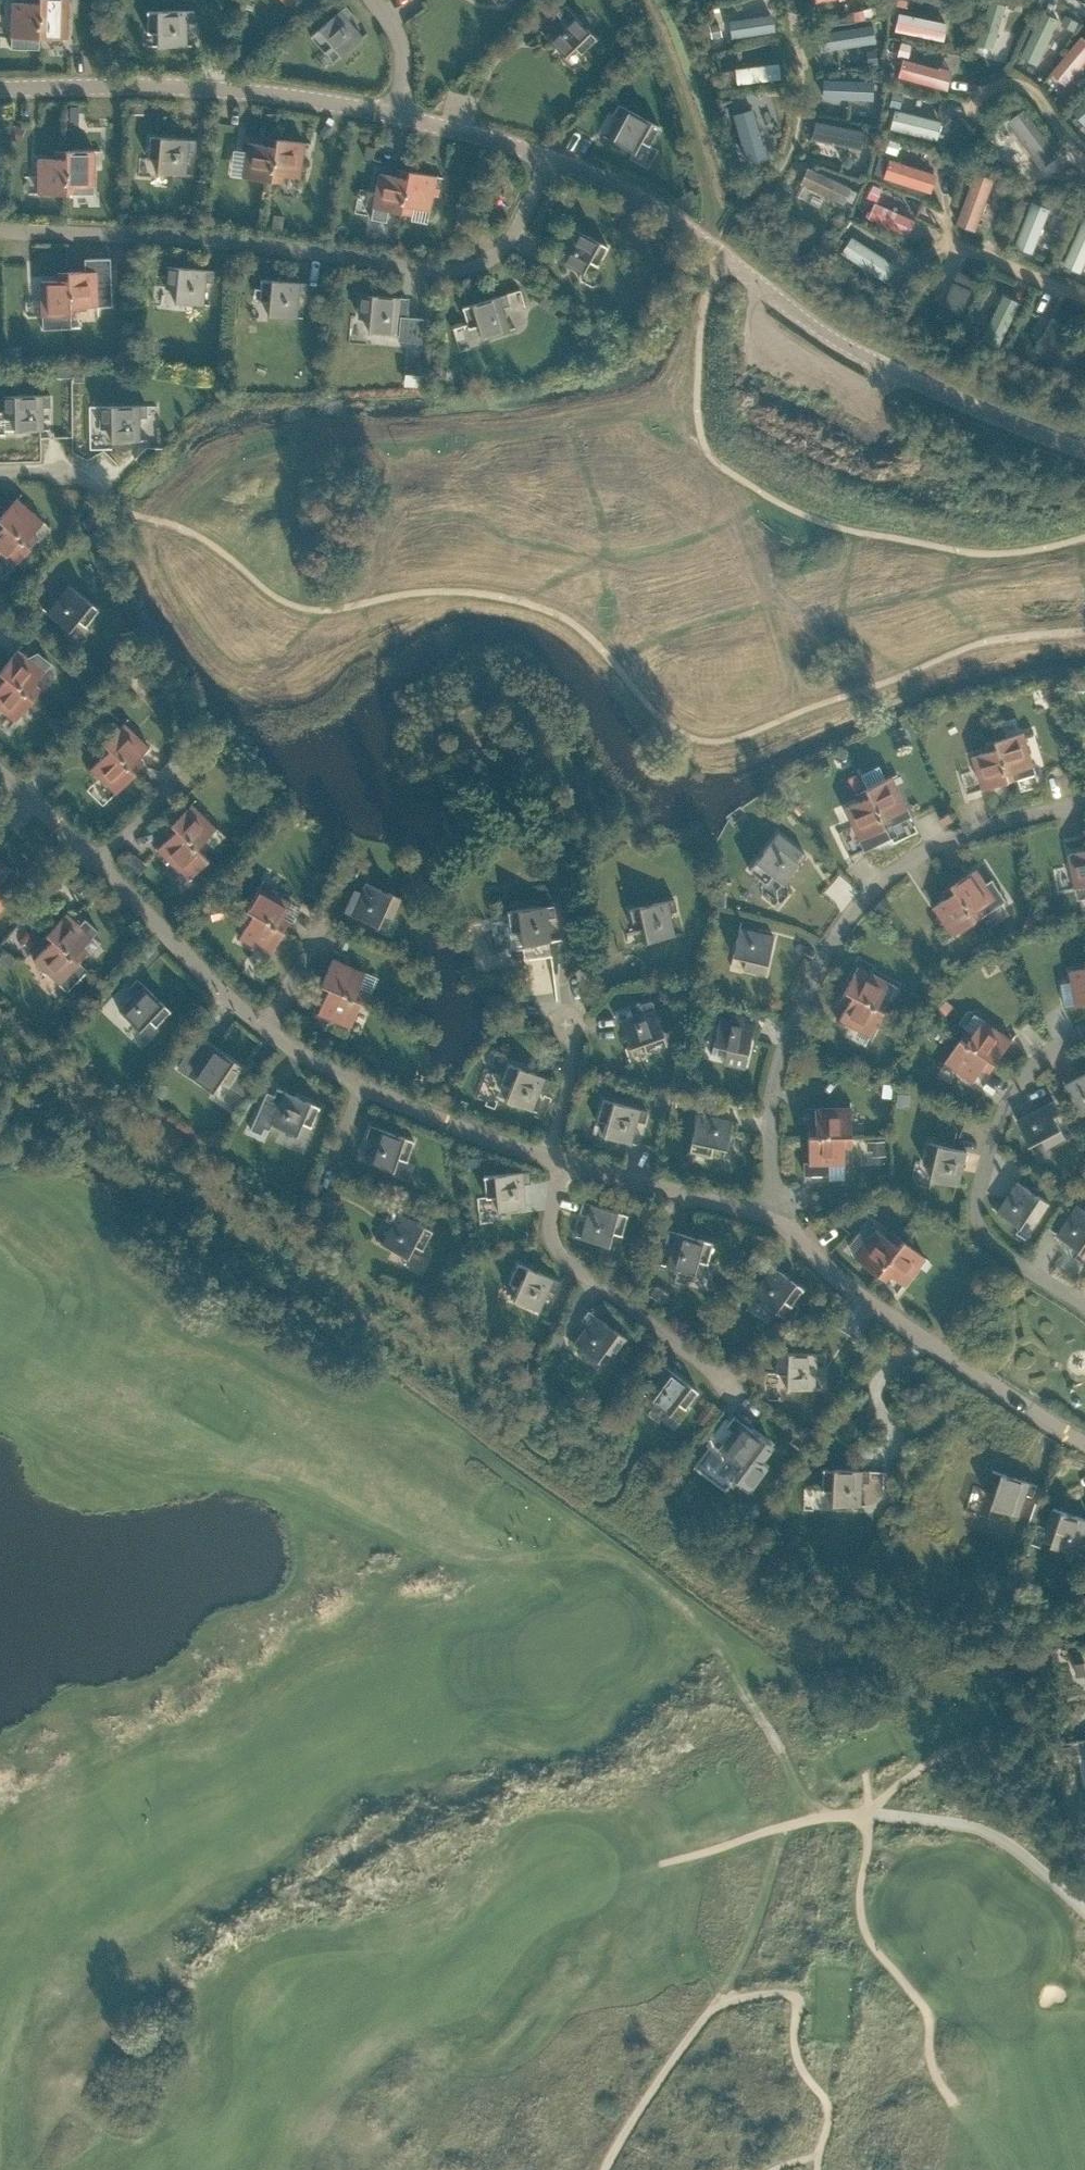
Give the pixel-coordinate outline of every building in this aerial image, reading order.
[(11,47),(39,47),(39,37),(40,0),(29,0),(29,2),(12,1),(11,36),(11,47)] [(39,37),(67,38),(69,0),(40,0),(39,37)] [(1009,5),(1022,9),(1025,1),(1022,0),(1011,0),(1009,5)] [(562,18),(545,34),(565,55),(574,46),(581,53),(597,37),(565,4),(556,12),(562,18)] [(346,5),(311,35),(325,52),(333,45),(341,55),(363,36),(348,19),(354,13),(346,5)] [(874,5),(852,11),(854,20),(876,15),(874,5)] [(194,9),(147,10),(148,32),(158,32),(158,45),(186,45),(186,21),(194,21),(194,9)] [(1067,15),(1063,23),(1075,29),(1079,21),(1067,15)] [(894,17),(892,29),(900,30),(902,19),(894,17)] [(719,22),(708,24),(711,37),(722,35),(719,22)] [(901,41),(898,54),(906,56),(910,43),(901,41)] [(875,49),(867,50),(868,63),(876,62),(875,49)] [(645,54),(638,61),(649,72),(656,66),(645,54)] [(892,92),(890,104),(899,106),(901,93),(892,92)] [(127,102),(126,113),(143,113),(143,103),(127,102)] [(620,117),(609,138),(634,152),(640,140),(649,145),(660,126),(619,103),(613,114),(620,117)] [(260,111),(259,125),(274,126),(276,112),(260,111)] [(8,126),(8,140),(16,140),(16,126),(8,126)] [(867,130),(864,145),(874,147),(877,132),(867,130)] [(150,135),(148,157),(158,158),(157,171),(186,174),(188,150),(196,151),(197,139),(150,135)] [(243,176),(271,180),(277,138),(266,136),(264,144),(248,141),(243,176)] [(277,138),(271,180),(282,182),(283,174),(300,176),(305,141),(277,138)] [(890,139),(886,150),(895,153),(899,142),(890,139)] [(375,147),(366,145),(363,155),(373,158),(375,147)] [(67,193),(67,150),(55,150),(55,158),(39,158),(39,193),(67,193)] [(95,150),(67,150),(67,193),(95,193),(95,185),(95,150)] [(401,212),(409,170),(398,167),(396,175),(380,172),(373,206),(401,212)] [(437,175),(409,170),(401,212),(412,214),(413,206),(430,210),(437,175)] [(873,184),(868,195),(876,199),(881,188),(873,184)] [(1058,203),(1055,211),(1069,216),(1072,208),(1058,203)] [(568,238),(557,258),(582,272),(589,260),(598,265),(608,246),(567,223),(562,234),(568,238)] [(838,237),(833,245),(839,249),(844,241),(838,237)] [(86,270),(69,271),(70,306),(113,304),(111,257),(85,258),(86,270)] [(168,265),(166,287),(176,288),(175,301),(203,304),(206,280),(213,281),(214,269),(168,265)] [(115,270),(115,286),(125,286),(125,269),(115,270)] [(43,328),(71,327),(70,306),(69,271),(57,271),(58,279),(41,280),(43,328)] [(547,277),(540,284),(547,291),(554,284),(547,277)] [(261,278),(259,300),(269,301),(268,314),(297,316),(299,293),(307,294),(308,282),(261,278)] [(540,290),(533,297),(544,308),(551,302),(540,290)] [(507,293),(462,306),(469,327),(478,325),(482,337),(509,329),(503,306),(510,304),(507,293)] [(361,294),(359,316),(369,317),(368,330),(397,332),(399,332),(399,338),(420,340),(422,318),(406,317),(408,298),(361,294)] [(213,360),(210,375),(224,377),(226,361),(213,360)] [(56,367),(56,377),(70,377),(70,368),(56,367)] [(83,369),(74,369),(74,380),(83,380),(83,369)] [(421,375),(405,373),(405,374),(406,374),(406,382),(419,384),(419,376),(421,376),(421,375)] [(51,394),(4,395),(5,417),(15,417),(15,430),(44,429),(43,406),(51,406),(51,394)] [(147,404),(101,405),(101,427),(111,427),(111,440),(140,440),(140,416),(148,416),(147,404)] [(30,546),(38,538),(32,532),(44,520),(17,497),(0,516),(0,521),(30,546)] [(89,514),(82,521),(92,530),(98,523),(89,514)] [(0,521),(0,556),(12,567),(30,546),(0,521)] [(69,584),(47,611),(69,629),(78,619),(85,625),(99,608),(69,584)] [(0,670),(33,697),(41,688),(35,683),(45,670),(52,662),(38,651),(31,659),(17,648),(0,670)] [(140,666),(132,674),(139,682),(148,674),(140,666)] [(0,670),(0,706),(16,719),(33,697),(0,670)] [(1076,680),(1077,690),(1084,688),(1084,679),(1076,680)] [(71,706),(60,712),(65,721),(76,715),(71,706)] [(124,721),(104,741),(136,771),(143,763),(138,758),(149,746),(124,721)] [(991,724),(982,727),(986,739),(995,736),(991,724)] [(998,739),(1011,780),(1022,777),(1038,772),(1035,764),(1025,731),(998,739)] [(1011,780),(998,739),(987,742),(989,750),(974,755),(984,788),(1011,780)] [(136,771),(104,741),(96,750),(102,755),(91,767),(116,791),(136,771)] [(494,748),(485,752),(489,761),(498,757),(494,748)] [(193,753),(184,762),(192,769),(201,760),(193,753)] [(857,773),(849,777),(854,788),(863,784),(857,773)] [(885,826),(890,836),(896,833),(891,823),(910,814),(891,776),(866,788),(885,826)] [(864,848),(890,836),(885,826),(866,788),(855,793),(859,800),(844,807),(859,839),(864,848)] [(191,802),(171,822),(202,852),(210,844),(205,838),(216,827),(191,802)] [(951,811),(939,816),(943,825),(955,820),(951,811)] [(202,852),(171,822),(163,830),(169,836),(157,847),(188,878),(208,858),(202,852)] [(778,832),(749,868),(766,882),(773,874),(783,882),(801,860),(806,854),(791,842),(789,846),(785,842),(787,839),(778,832)] [(1070,852),(1077,887),(1079,897),(1084,896),(1084,849),(1070,852)] [(135,854),(126,863),(136,872),(144,863),(135,854)] [(1,894),(8,885),(2,880),(12,867),(0,858),(0,894),(1,894)] [(350,862),(345,872),(353,876),(358,866),(350,862)] [(978,868),(954,883),(978,919),(988,913),(1008,899),(994,878),(987,882),(978,868)] [(352,893),(344,910),(352,913),(378,925),(383,913),(392,917),(401,896),(366,881),(359,896),(352,893)] [(260,883),(246,908),(284,929),(289,919),(292,921),(300,906),(260,883)] [(978,919),(954,883),(945,889),(949,896),(935,905),(955,934),(978,919)] [(241,895),(237,884),(229,887),(234,898),(241,895)] [(717,891),(717,904),(725,904),(725,891),(717,891)] [(674,898),(629,908),(633,929),(643,927),(646,940),(674,934),(669,911),(677,909),(674,898)] [(224,903),(211,906),(214,915),(226,912),(224,903)] [(508,918),(490,920),(494,946),(550,940),(547,916),(555,915),(553,904),(507,910),(508,918)] [(284,929),(246,908),(241,918),(248,921),(239,936),(270,953),(284,929)] [(47,932),(79,961),(87,952),(80,946),(97,928),(85,917),(79,923),(66,911),(47,932)] [(739,926),(733,954),(746,957),(743,967),(765,972),(774,934),(739,926)] [(79,961),(47,932),(39,940),(45,946),(34,958),(60,982),(68,989),(87,968),(79,961)] [(343,933),(338,944),(346,948),(351,937),(343,933)] [(0,955),(0,963),(7,968),(14,958),(4,950),(0,955)] [(321,983),(361,1000),(366,989),(358,986),(365,971),(333,957),(321,983)] [(858,965),(845,989),(883,1009),(888,999),(881,995),(889,981),(858,965)] [(1071,970),(1077,1004),(1084,1003),(1084,967),(1071,970)] [(135,991),(119,1008),(139,1028),(148,1018),(156,1025),(171,1009),(137,977),(129,985),(135,991)] [(689,980),(681,985),(687,994),(695,989),(689,980)] [(361,1000),(321,983),(317,993),(324,996),(318,1012),(350,1025),(361,1000)] [(883,1009),(845,989),(839,1000),(846,1003),(839,1018),(870,1034),(883,1009)] [(642,1010),(620,1019),(630,1046),(642,1041),(645,1050),(666,1043),(651,999),(640,1003),(642,1010)] [(711,1004),(697,1001),(694,1013),(708,1016),(711,1004)] [(297,1011),(293,1019),(305,1024),(308,1016),(297,1011)] [(719,1014),(713,1043),(726,1045),(723,1059),(744,1063),(753,1022),(719,1014)] [(928,1019),(925,1023),(931,1027),(934,1023),(928,1019)] [(962,1037),(997,1062),(1013,1039),(985,1019),(975,1032),(969,1028),(962,1037)] [(997,1062),(962,1037),(946,1060),(975,1080),(985,1067),(991,1071),(997,1062)] [(191,1045),(178,1065),(214,1088),(221,1078),(229,1083),(246,1094),(251,1085),(235,1074),(242,1065),(203,1039),(196,1048),(191,1045)] [(508,1062),(500,1082),(510,1086),(505,1098),(531,1109),(540,1087),(547,1090),(552,1079),(508,1062)] [(1067,1083),(1083,1114),(1084,1113),(1084,1073),(1067,1083)] [(883,1081),(881,1095),(891,1097),(893,1082),(883,1081)] [(265,1093),(250,1127),(261,1132),(264,1126),(269,1128),(271,1122),(296,1133),(302,1121),(311,1125),(320,1105),(277,1086),(273,1096),(265,1093)] [(688,1094),(678,1091),(675,1104),(685,1106),(688,1094)] [(897,1092),(896,1104),(908,1105),(909,1093),(897,1092)] [(464,1099),(452,1094),(448,1103),(461,1108),(464,1099)] [(982,1096),(975,1108),(984,1113),(991,1101),(982,1096)] [(603,1097),(596,1118),(606,1121),(603,1134),(630,1141),(636,1119),(644,1121),(647,1109),(603,1097)] [(1049,1102),(1018,1118),(1031,1144),(1043,1138),(1047,1147),(1067,1136),(1056,1115),(1061,1112),(1054,1100),(1049,1102)] [(698,1104),(689,1150),(711,1154),(713,1144),(725,1147),(731,1119),(708,1114),(710,1106),(698,1104)] [(808,1123),(808,1135),(851,1134),(851,1106),(815,1106),(816,1123),(808,1123)] [(373,1137),(366,1159),(393,1169),(397,1156),(407,1159),(414,1138),(370,1124),(366,1135),(373,1137)] [(851,1134),(808,1135),(809,1161),(804,1161),(804,1173),(828,1172),(827,1162),(844,1162),(844,1145),(851,1145),(851,1134)] [(885,1140),(868,1141),(869,1149),(872,1149),(872,1154),(885,1154),(885,1140)] [(930,1141),(925,1163),(935,1165),(932,1178),(960,1184),(968,1150),(930,1141)] [(478,1154),(466,1156),(467,1166),(479,1164),(478,1154)] [(529,1169),(483,1174),(485,1196),(495,1195),(497,1208),(525,1205),(523,1182),(531,1181),(529,1169)] [(1018,1181),(999,1210),(1023,1226),(1030,1215),(1038,1220),(1050,1202),(1018,1181)] [(1081,1186),(1076,1194),(1083,1199),(1084,1195),(1084,1188),(1081,1186)] [(322,1193),(317,1206),(329,1211),(334,1198),(322,1193)] [(582,1200),(579,1211),(587,1213),(580,1236),(608,1244),(612,1231),(621,1234),(627,1212),(582,1200)] [(1058,1233),(1082,1249),(1084,1244),(1084,1209),(1078,1204),(1058,1233)] [(641,1205),(638,1216),(647,1218),(650,1207),(641,1205)] [(913,1205),(907,1213),(913,1218),(919,1210),(913,1205)] [(393,1221),(382,1242),(407,1255),(413,1244),(422,1248),(432,1229),(391,1207),(386,1217),(393,1221)] [(668,1228),(665,1240),(672,1242),(666,1264),(694,1272),(697,1259),(707,1262),(713,1241),(668,1228)] [(854,1256),(876,1273),(902,1239),(893,1232),(888,1238),(875,1228),(854,1256)] [(902,1239),(876,1273),(885,1280),(890,1274),(903,1284),(925,1256),(902,1239)] [(765,1274),(751,1293),(774,1310),(782,1299),(790,1305),(803,1287),(765,1260),(758,1269),(765,1274)] [(517,1261),(508,1281),(517,1285),(512,1297),(538,1309),(548,1288),(555,1291),(560,1280),(517,1261)] [(667,1293),(656,1285),(650,1293),(661,1301),(667,1293)] [(826,1302),(815,1304),(818,1315),(828,1313),(826,1302)] [(587,1323),(573,1341),(596,1358),(604,1348),(612,1354),(625,1336),(588,1308),(581,1318),(587,1323)] [(876,1331),(867,1324),(861,1333),(865,1336),(865,1335),(869,1338),(876,1331)] [(555,1331),(550,1344),(558,1348),(564,1335),(555,1331)] [(775,1351),(775,1373),(785,1373),(785,1386),(813,1387),(815,1363),(822,1364),(823,1352),(775,1351)] [(659,1376),(646,1395),(669,1412),(676,1401),(684,1407),(698,1389),(660,1362),(653,1371),(659,1376)] [(705,1405),(696,1418),(705,1424),(714,1411),(705,1405)] [(732,1429),(718,1448),(739,1463),(737,1465),(739,1466),(732,1475),(748,1487),(765,1465),(758,1460),(771,1443),(733,1415),(726,1425),(732,1429)] [(795,1432),(790,1439),(801,1447),(806,1440),(795,1432)] [(822,1467),(820,1489),(830,1489),(830,1502),(858,1504),(860,1480),(867,1481),(868,1469),(822,1467)] [(993,1468),(986,1489),(996,1492),(992,1505),(1019,1514),(1026,1492),(1034,1494),(1037,1483),(993,1468)] [(780,1508),(771,1504),(767,1516),(775,1519),(780,1508)] [(1046,1528),(1056,1531),(1051,1543),(1079,1552),(1084,1534),(1084,1517),(1053,1507),(1046,1528)]
